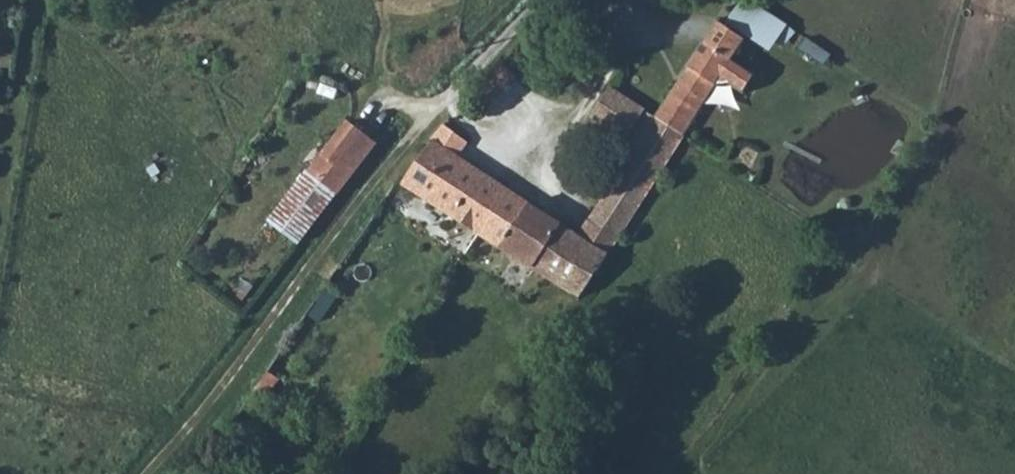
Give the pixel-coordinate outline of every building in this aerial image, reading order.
[(718,14),(769,46),(780,28),(736,0),(727,0),(718,14)] [(713,23),(653,118),(680,136),(710,89),(727,81),(742,91),(751,75),(728,59),(739,40),(713,23)] [(607,89),(589,117),(621,139),(640,110),(607,89)] [(640,110),(621,139),(635,147),(653,118),(640,110)] [(635,147),(587,222),(615,239),(681,137),(680,136),(653,118),(635,147)] [(346,120),(308,171),(335,192),(373,142),(346,120)] [(399,172),(394,179),(477,231),(503,190),(452,157),(460,142),(437,125),(404,175),(399,172)] [(335,192),(308,171),(305,169),(266,219),(298,243),(335,192)] [(503,190),(477,231),(578,296),(605,255),(578,238),(503,190)] [(587,222),(578,238),(605,255),(615,239),(587,222)]
